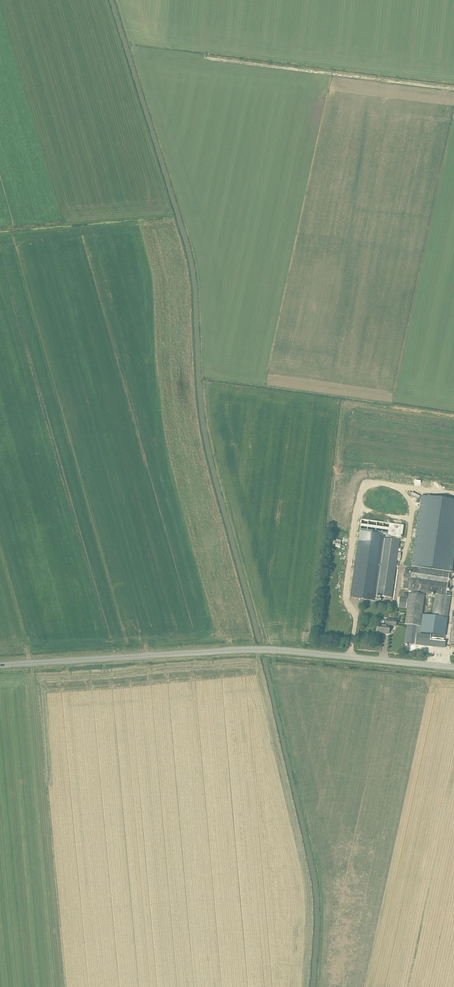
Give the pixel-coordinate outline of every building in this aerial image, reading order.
[(411,566),(452,572),(453,556),(453,500),(421,496),(411,566)] [(400,541),(383,539),(375,595),(391,598),(400,541)] [(446,593),(449,574),(411,569),(406,568),(403,588),(406,589),(409,589),(408,590),(435,594),(432,616),(447,618),(447,616),(450,600),(450,597),(451,593),(446,593)] [(409,594),(406,620),(405,625),(408,625),(405,644),(410,645),(415,644),(445,647),(445,643),(445,641),(433,640),(430,640),(431,635),(419,633),(423,596),(409,594)] [(423,614),(420,633),(445,636),(448,618),(447,618),(432,616),(423,614)] [(396,621),(387,620),(386,625),(378,625),(377,632),(383,632),(383,633),(389,634),(389,626),(395,626),(396,621)]
